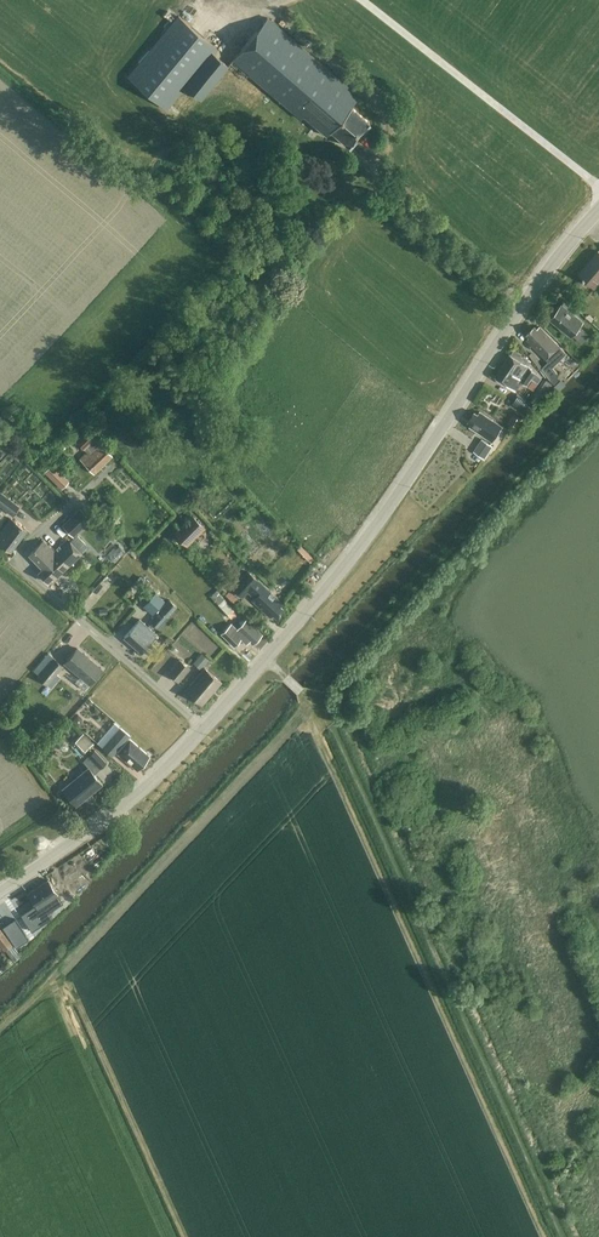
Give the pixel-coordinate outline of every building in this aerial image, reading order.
[(218,46),(180,14),(130,75),(167,107),(185,86),(201,99),(229,65),(213,52),(218,46)] [(349,146),(370,122),(351,106),(358,98),(346,88),(348,86),(267,17),(229,62),(245,76),(248,73),(301,118),(303,115),(326,135),(330,130),(349,146)] [(598,251),(579,274),(595,288),(598,283),(598,251)] [(589,334),(584,330),(579,326),(583,322),(562,305),(550,319),(572,336),(573,334),(583,342),(589,334)] [(554,366),(565,353),(539,327),(537,329),(534,327),(527,335),(529,337),(526,340),(546,359),(548,361),(543,368),(558,385),(562,380),(557,375),(560,373),(554,366)] [(536,385),(541,378),(528,365),(525,364),(528,359),(514,349),(496,377),(515,390),(521,382),(528,386),(531,382),(536,385)] [(544,378),(539,386),(547,391),(552,384),(544,378)] [(523,410),(530,399),(520,392),(513,403),(523,410)] [(502,426),(480,411),(478,414),(475,412),(468,421),(472,423),(470,426),(492,441),(502,426)] [(93,474),(112,456),(86,429),(76,439),(88,451),(79,459),(93,474)] [(493,445),(482,438),(474,451),(485,457),(493,445)] [(52,463),(45,470),(63,487),(70,479),(52,463)] [(0,492),(0,505),(14,515),(21,506),(1,491),(0,492)] [(80,507),(62,524),(74,536),(91,519),(80,507)] [(194,512),(175,531),(189,545),(207,526),(194,512)] [(26,531),(13,517),(0,528),(0,540),(8,549),(26,531)] [(53,580),(81,553),(67,539),(54,552),(43,541),(29,555),(42,569),(38,572),(48,582),(51,578),(53,580)] [(282,604),(252,575),(248,571),(232,588),(242,597),(247,591),(254,598),(252,600),(269,617),(272,614),(276,617),(283,610),(280,606),(282,604)] [(141,574),(137,579),(142,584),(147,580),(141,574)] [(231,618),(236,613),(216,590),(210,596),(231,618)] [(156,592),(143,605),(152,614),(165,601),(156,592)] [(170,599),(150,621),(160,630),(169,619),(167,617),(177,605),(170,599)] [(140,651),(156,634),(139,619),(124,636),(140,651)] [(253,644),(262,635),(246,619),(237,629),(231,623),(221,633),(234,646),(241,638),(246,643),(249,641),(253,644)] [(84,690),(89,684),(102,669),(77,648),(64,662),(80,676),(75,682),(84,690)] [(201,653),(193,662),(201,669),(208,659),(201,653)] [(63,666),(54,658),(35,680),(42,687),(46,683),(47,684),(63,666)] [(179,659),(168,673),(179,682),(190,669),(179,659)] [(186,691),(203,704),(220,682),(204,669),(186,691)] [(112,756),(120,748),(121,749),(117,752),(137,770),(149,755),(129,738),(129,739),(128,737),(129,735),(120,727),(102,748),(112,756)] [(83,752),(92,744),(83,734),(73,742),(83,752)] [(93,774),(106,763),(94,750),(82,761),(87,767),(61,788),(76,806),(102,784),(93,774)] [(27,893),(35,904),(37,907),(57,894),(48,880),(27,893)] [(32,931),(52,918),(49,914),(48,912),(63,902),(57,894),(37,907),(35,904),(21,914),(32,931)] [(0,948),(11,941),(0,926),(0,947),(0,948)]
